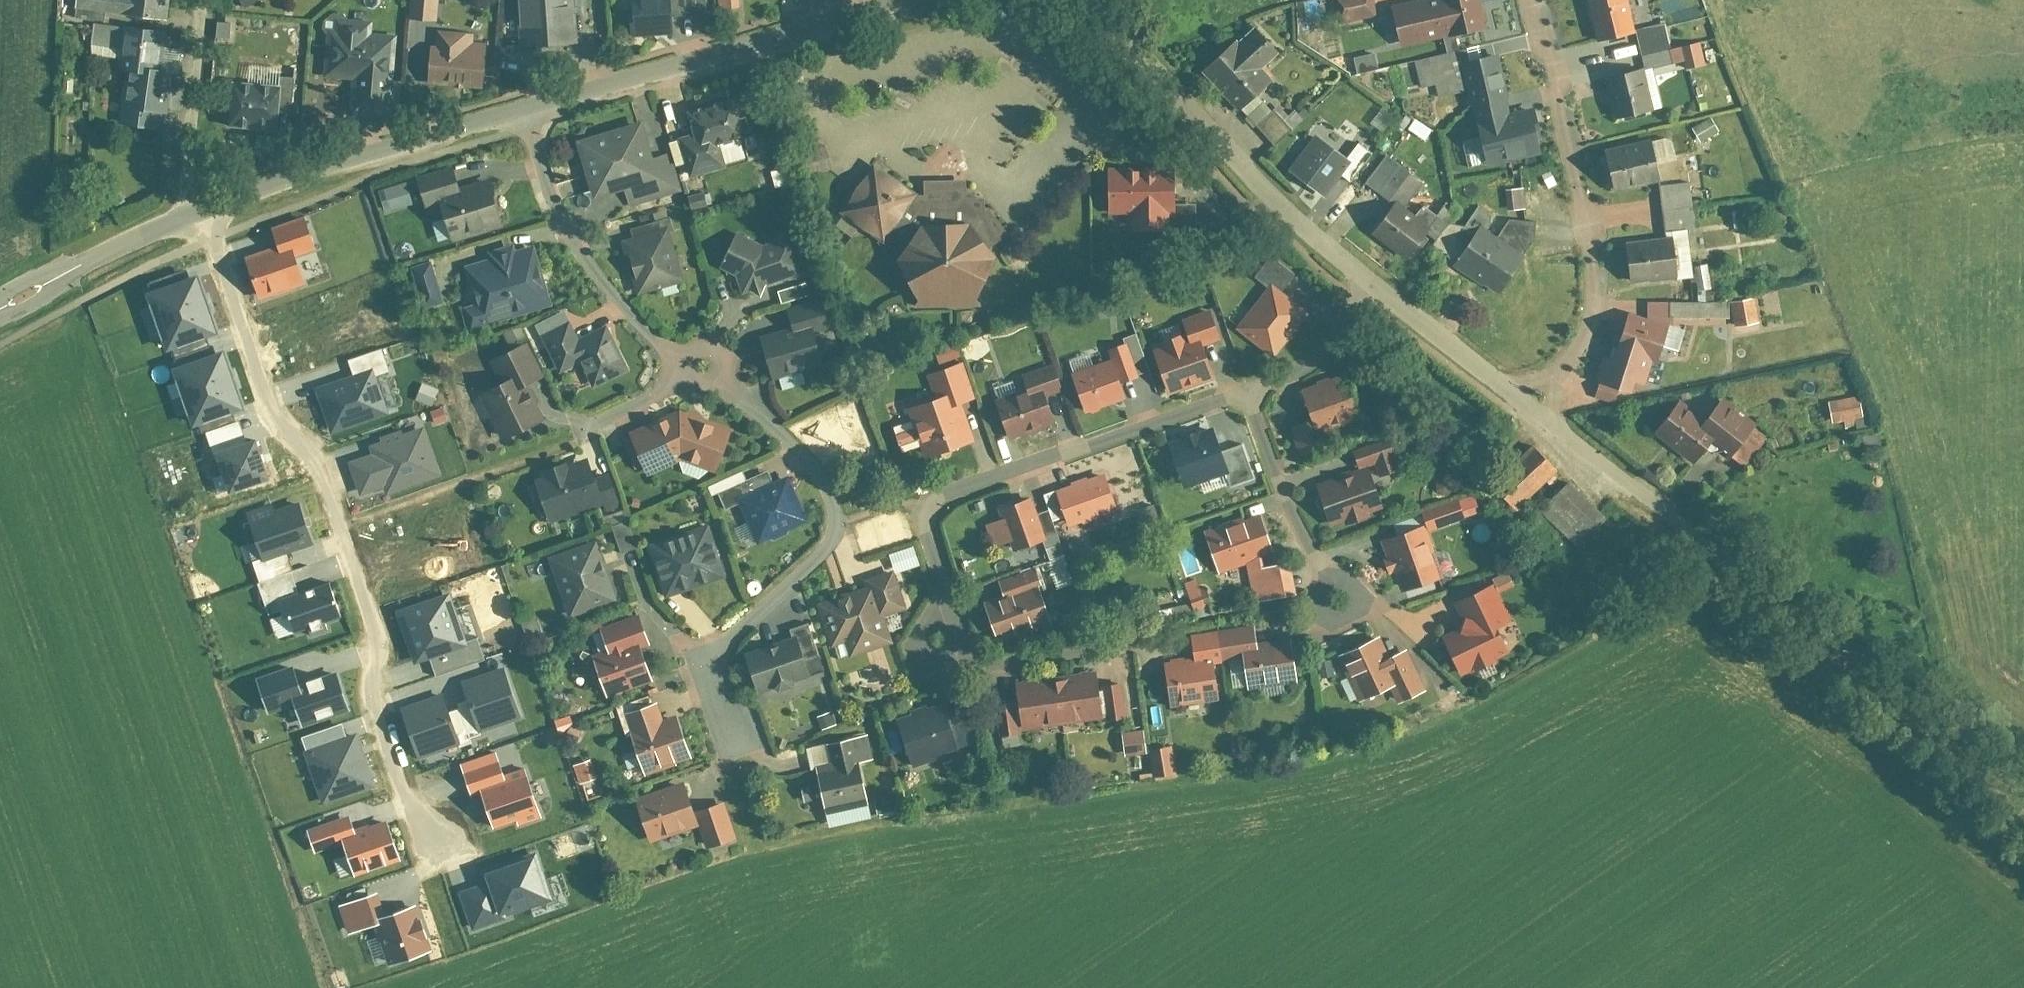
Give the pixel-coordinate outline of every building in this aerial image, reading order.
[(79,10),(123,13),(123,15),(170,18),(171,0),(80,0),(79,10)] [(413,19),(444,18),(443,0),(413,0),(413,19)] [(522,48),(580,48),(580,0),(522,0),(522,48)] [(636,35),(681,34),(681,0),(635,0),(636,35)] [(710,15),(710,0),(684,0),(685,16),(710,15)] [(1399,48),(1478,33),(1472,0),(1432,0),(1391,8),(1399,48)] [(1589,1),(1597,44),(1642,35),(1635,0),(1594,0),(1589,1)] [(1344,3),(1345,28),(1375,27),(1374,1),(1344,3)] [(1685,6),(1687,15),(1700,12),(1698,2),(1685,6)] [(1666,25),(1645,29),(1652,72),(1700,64),(1697,44),(1670,49),(1666,25)] [(92,28),(93,54),(126,53),(122,128),(160,129),(170,29),(125,27),(92,28)] [(439,31),(439,49),(434,49),(435,88),(496,87),(495,48),(473,48),(473,30),(439,31)] [(1228,51),(1199,77),(1238,119),(1267,92),(1254,78),(1280,55),(1258,31),(1232,55),(1228,51)] [(385,45),(338,45),(338,86),(367,86),(367,106),(390,106),(390,68),(385,68),(385,45)] [(1414,62),(1420,98),(1474,87),(1483,130),(1524,122),(1510,51),(1476,58),(1474,51),(1414,62)] [(1609,80),(1616,121),(1654,114),(1647,73),(1609,80)] [(239,78),(238,131),(280,132),(281,79),(239,78)] [(1266,94),(1246,115),(1278,146),(1298,125),(1266,94)] [(682,142),(693,179),(725,169),(718,147),(752,136),(740,98),(693,113),(700,136),(682,142)] [(1483,130),(1490,168),(1548,157),(1541,119),(1524,122),(1483,130)] [(664,165),(659,166),(645,121),(581,142),(599,197),(626,189),(631,206),(673,193),(664,165)] [(1321,192),(1346,158),(1316,137),(1291,171),(1321,192)] [(1655,142),(1609,151),(1616,188),(1662,179),(1655,142)] [(1113,161),(1114,218),(1135,218),(1135,232),(1171,231),(1171,218),(1183,218),(1182,160),(1113,161)] [(1385,165),(1367,187),(1385,202),(1404,181),(1385,165)] [(846,212),(886,242),(889,238),(907,252),(899,262),(921,301),(919,302),(920,306),(985,305),(979,299),(999,257),(991,247),(1008,234),(991,210),(989,212),(988,210),(987,199),(978,200),(978,192),(968,193),(967,186),(930,189),(930,199),(918,199),(878,169),(846,212)] [(501,194),(465,201),(459,174),(419,182),(426,214),(447,209),(454,239),(508,228),(501,194)] [(1662,188),(1665,225),(1695,223),(1693,186),(1662,188)] [(1403,200),(1373,235),(1409,265),(1439,230),(1403,200)] [(670,208),(632,217),(636,236),(674,227),(670,208)] [(318,248),(307,214),(268,227),(276,250),(246,260),(258,297),(303,282),(294,256),(318,248)] [(633,238),(642,292),(685,285),(676,230),(633,238)] [(1483,230),(1458,267),(1502,297),(1527,260),(1483,230)] [(797,242),(771,250),(741,234),(723,267),(770,293),(775,284),(808,273),(797,242)] [(1627,247),(1630,284),(1681,281),(1679,243),(1627,247)] [(465,266),(480,322),(547,304),(532,248),(465,266)] [(1274,287),(1282,293),(1296,276),(1273,256),(1258,273),(1274,287)] [(409,268),(421,305),(448,296),(435,259),(409,268)] [(196,277),(146,294),(166,351),(216,334),(196,277)] [(1239,326),(1274,358),(1310,319),(1282,293),(1274,287),(1239,326)] [(825,301),(787,310),(792,331),(830,322),(825,301)] [(1734,306),(1737,327),(1755,325),(1752,303),(1734,306)] [(1187,317),(1193,342),(1223,335),(1217,310),(1187,317)] [(1601,378),(1636,390),(1648,358),(1662,363),(1676,327),(1633,312),(1620,348),(1624,349),(1621,357),(1610,353),(1601,378)] [(563,374),(587,365),(594,383),(625,372),(603,314),(548,334),(563,374)] [(764,342),(771,375),(831,363),(824,330),(764,342)] [(1159,342),(1163,358),(1160,359),(1169,397),(1217,386),(1207,346),(1193,350),(1189,335),(1159,342)] [(1132,341),(1114,348),(1126,377),(1143,370),(1132,341)] [(393,369),(385,345),(351,357),(358,377),(324,388),(336,426),(387,410),(376,375),(393,369)] [(221,358),(178,373),(195,422),(238,407),(221,358)] [(1118,362),(1075,379),(1090,415),(1132,397),(1118,362)] [(1057,364),(1023,375),(1028,390),(1062,379),(1057,364)] [(1304,391),(1317,434),(1363,420),(1349,377),(1304,391)] [(481,394),(499,441),(536,426),(517,380),(481,394)] [(997,406),(1008,438),(1058,420),(1046,388),(997,406)] [(898,454),(922,446),(927,462),(973,448),(956,394),(910,409),(914,420),(890,428),(898,454)] [(1832,400),(1832,425),(1866,425),(1866,400),(1832,400)] [(1694,468),(1714,442),(1749,469),(1773,438),(1730,405),(1710,431),(1679,407),(1655,438),(1694,468)] [(636,427),(648,471),(686,460),(716,475),(737,434),(700,415),(688,437),(682,414),(636,427)] [(444,474),(426,423),(368,443),(371,452),(349,460),(361,494),(385,486),(387,493),(444,474)] [(1288,431),(1299,464),(1321,457),(1310,424),(1288,431)] [(1184,487),(1230,475),(1234,487),(1265,479),(1255,444),(1232,450),(1226,428),(1171,443),(1184,487)] [(229,494),(271,480),(257,439),(216,454),(229,494)] [(1353,450),(1359,474),(1391,465),(1384,441),(1353,450)] [(1491,489),(1521,515),(1563,466),(1534,441),(1491,489)] [(537,475),(550,520),(620,499),(607,454),(537,475)] [(1055,489),(1070,532),(1122,514),(1107,471),(1055,489)] [(1321,495),(1332,528),(1385,511),(1375,478),(1321,495)] [(743,499),(759,542),(802,527),(787,483),(743,499)] [(1574,483),(1538,517),(1572,552),(1607,518),(1574,483)] [(1435,508),(1444,533),(1483,519),(1474,493),(1435,508)] [(1041,498),(1050,524),(1064,520),(1055,494),(1041,498)] [(315,543),(300,500),(249,518),(264,561),(315,543)] [(998,515),(1013,553),(1053,538),(1038,500),(998,515)] [(1203,530),(1217,573),(1278,553),(1264,510),(1203,530)] [(611,531),(618,558),(641,552),(633,524),(611,531)] [(649,547),(668,599),(726,578),(707,526),(649,547)] [(1386,541),(1403,593),(1451,577),(1434,526),(1386,541)] [(551,558),(568,616),(618,601),(602,544),(551,558)] [(1253,572),(1255,600),(1296,597),(1294,569),(1253,572)] [(874,579),(881,610),(907,603),(900,573),(874,579)] [(345,613),(333,579),(284,596),(296,630),(345,613)] [(1181,587),(1189,614),(1211,608),(1202,580),(1181,587)] [(834,645),(869,638),(871,649),(895,644),(889,616),(873,619),(866,586),(823,595),(834,645)] [(1454,604),(1465,631),(1447,638),(1461,675),(1515,654),(1504,624),(1509,622),(1496,588),(1454,604)] [(450,589),(395,608),(414,663),(431,658),(437,674),(486,657),(479,635),(467,639),(450,589)] [(986,608),(998,643),(1054,625),(1043,589),(986,608)] [(596,665),(605,699),(655,686),(646,652),(656,650),(648,622),(603,634),(610,661),(596,665)] [(1195,634),(1197,661),(1248,657),(1250,688),(1302,685),(1299,644),(1263,646),(1262,630),(1195,634)] [(749,652),(760,693),(813,679),(803,638),(749,652)] [(1339,658),(1358,700),(1402,681),(1383,639),(1339,658)] [(1168,666),(1171,705),(1220,702),(1218,663),(1168,666)] [(300,681),(294,664),(258,675),(270,711),(294,703),(302,727),(353,710),(339,668),(300,681)] [(506,665),(463,679),(481,731),(524,716),(506,665)] [(1021,685),(1024,727),(1109,722),(1106,679),(1021,685)] [(463,743),(445,691),(401,706),(419,758),(463,743)] [(897,724),(913,767),(981,741),(965,698),(897,724)] [(664,703),(626,714),(646,777),(696,762),(684,721),(670,725),(664,703)] [(996,704),(998,736),(1017,734),(1016,703),(996,704)] [(373,782),(357,736),(311,752),(318,772),(330,767),(339,794),(373,782)] [(870,807),(864,773),(875,771),(869,738),(827,745),(831,772),(820,774),(827,815),(870,807)] [(496,749),(461,761),(473,794),(481,791),(494,828),(517,820),(519,825),(544,817),(526,767),(505,775),(496,749)] [(635,803),(650,842),(692,826),(700,849),(732,837),(718,800),(699,807),(690,783),(635,803)] [(355,876),(403,859),(387,815),(355,827),(350,814),(308,829),(316,852),(343,842),(355,876)] [(555,898),(537,849),(481,869),(485,881),(459,890),(474,930),(509,917),(507,914),(555,898)] [(390,965),(433,949),(417,902),(384,912),(378,891),(340,903),(351,931),(375,924),(390,965)]
